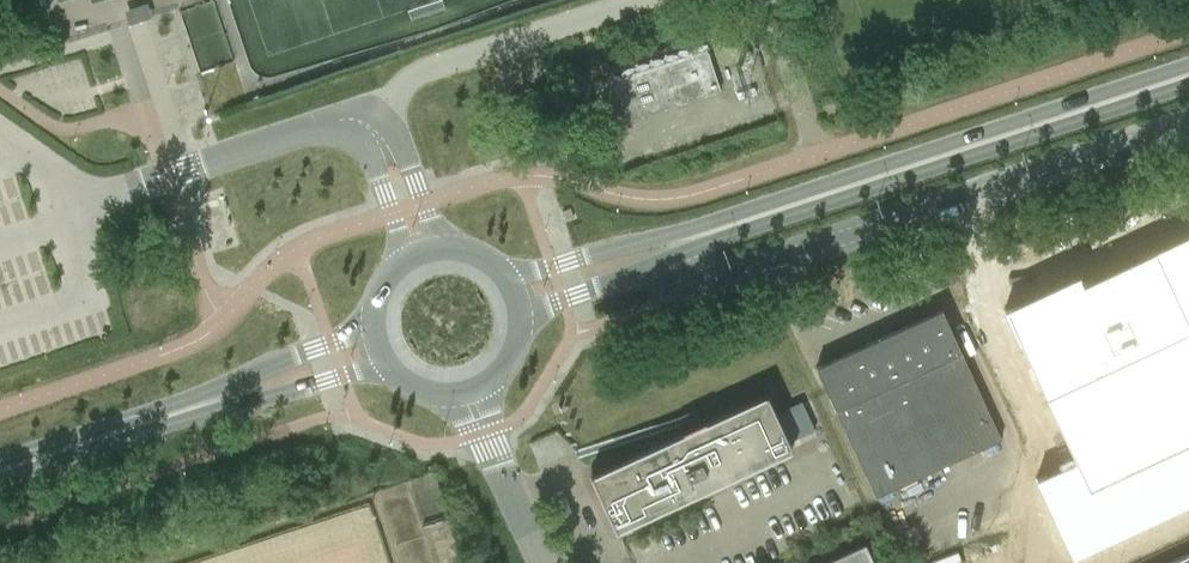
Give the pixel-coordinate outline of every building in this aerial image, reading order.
[(148,18),(145,9),(131,13),(134,23),(148,18)] [(614,77),(628,120),(720,90),(706,47),(614,77)] [(561,148),(577,143),(573,130),(557,135),(561,148)] [(1043,290),(1096,450),(1056,462),(1084,547),(1188,512),(1188,250),(1124,271),(1121,265),(1043,290)] [(1002,439),(941,308),(816,366),(876,497),(1002,439)] [(766,394),(591,474),(616,530),(792,449),(775,413),(766,394)] [(821,562),(875,562),(865,543),(821,562)] [(1169,562),(1188,562),(1188,554),(1169,562)]
